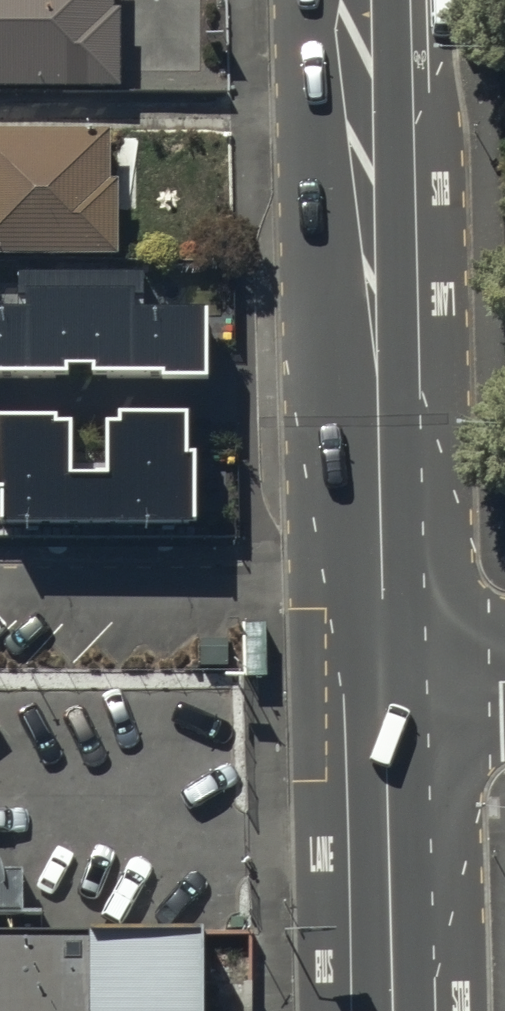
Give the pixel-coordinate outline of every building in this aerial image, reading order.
[(123,84),(124,6),(118,6),(118,0),(0,0),(0,84),(123,84)] [(0,128),(0,252),(119,253),(119,178),(113,178),(113,129),(0,128)] [(81,359),(81,269),(18,269),(18,304),(0,304),(0,369),(67,369),(67,359),(81,359)] [(146,269),(81,269),(81,359),(94,359),(94,369),(164,369),(164,377),(209,377),(209,303),(146,304),(146,269)] [(90,516),(89,471),(71,471),(70,420),(56,420),(56,410),(0,411),(0,484),(2,484),(2,517),(90,516)] [(107,470),(89,471),(90,516),(197,515),(197,451),(187,451),(186,410),(122,410),(122,419),(106,419),(107,470)] [(22,911),(22,868),(4,868),(0,860),(0,911),(22,911)] [(0,934),(0,1010),(207,1010),(205,933),(0,934)]
